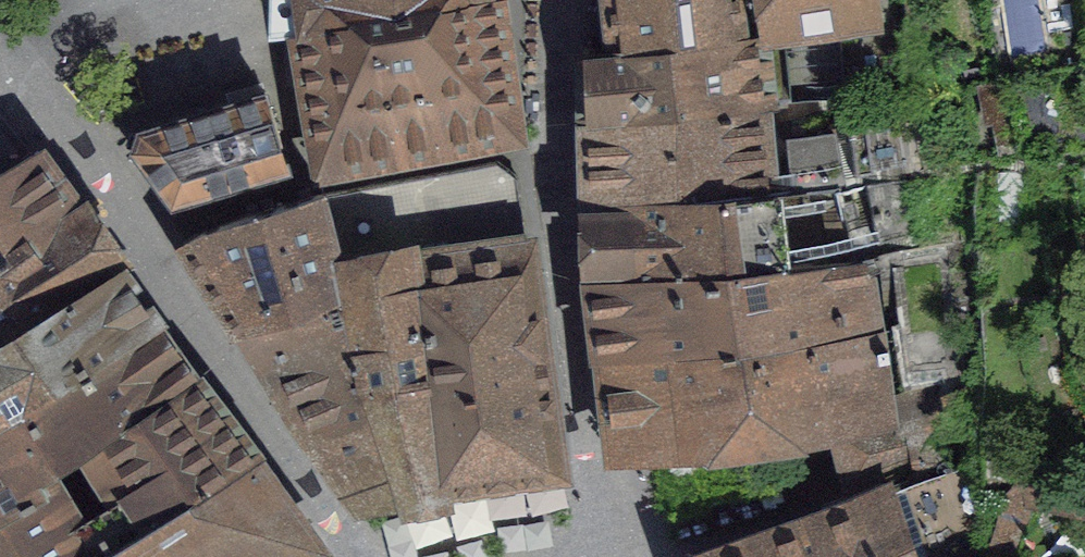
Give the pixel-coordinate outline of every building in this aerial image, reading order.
[(494,0),(478,0),(283,32),(284,37),(303,34),(306,57),(292,59),(295,86),(309,84),(311,98),(305,98),(307,116),(313,116),(321,158),(512,122),(494,0)] [(283,32),(478,0),(284,0),(283,32)] [(620,49),(772,35),(839,27),(868,24),(868,25),(881,24),(878,0),(614,0),(620,49)] [(839,27),(772,35),(779,99),(822,96),(845,94),(839,27)] [(772,35),(620,49),(595,50),(595,47),(584,48),(584,57),(588,57),(589,113),(585,113),(585,121),(589,121),(626,118),(780,104),(779,99),(772,35)] [(172,202),(288,167),(267,90),(141,128),(134,148),(172,202)] [(626,118),(589,121),(590,200),(774,188),(833,183),(833,180),(851,179),(846,143),(838,143),(833,109),(823,110),(822,99),(780,104),(626,118)] [(72,208),(32,154),(0,173),(0,255),(35,233),(44,227),(62,215),(72,208)] [(444,467),(446,483),(504,475),(558,468),(530,265),(519,176),(507,167),(498,160),(324,192),(342,266),(408,255),(439,436),(444,467)] [(590,200),(593,278),(682,270),(783,266),(774,188),(590,200)] [(198,261),(242,332),(293,314),(313,307),(345,294),(349,292),(342,266),(324,192),(243,216),(204,229),(186,240),(198,261)] [(117,270),(72,208),(62,215),(44,227),(35,233),(0,255),(0,340),(44,313),(81,291),(107,277),(117,270)] [(345,294),(405,489),(446,483),(444,467),(439,436),(408,255),(342,266),(349,292),(345,294)] [(682,270),(593,278),(603,357),(637,354),(758,339),(877,330),(865,261),(783,266),(682,270)] [(156,321),(117,270),(107,277),(81,291),(44,313),(0,340),(0,410),(18,400),(117,344),(147,328),(156,321)] [(293,314),(242,332),(311,440),(330,465),(361,497),(405,489),(345,294),(313,307),(293,314)] [(201,493),(257,457),(156,321),(147,328),(117,344),(18,400),(0,410),(0,556),(92,556),(201,493)] [(637,354),(603,357),(614,448),(647,444),(648,450),(662,448),(662,442),(769,428),(771,442),(834,433),(833,429),(893,419),(889,398),(877,330),(758,339),(637,354)] [(321,545),(257,457),(201,493),(92,556),(302,556),(321,545)] [(895,492),(701,556),(918,556),(895,492)]
